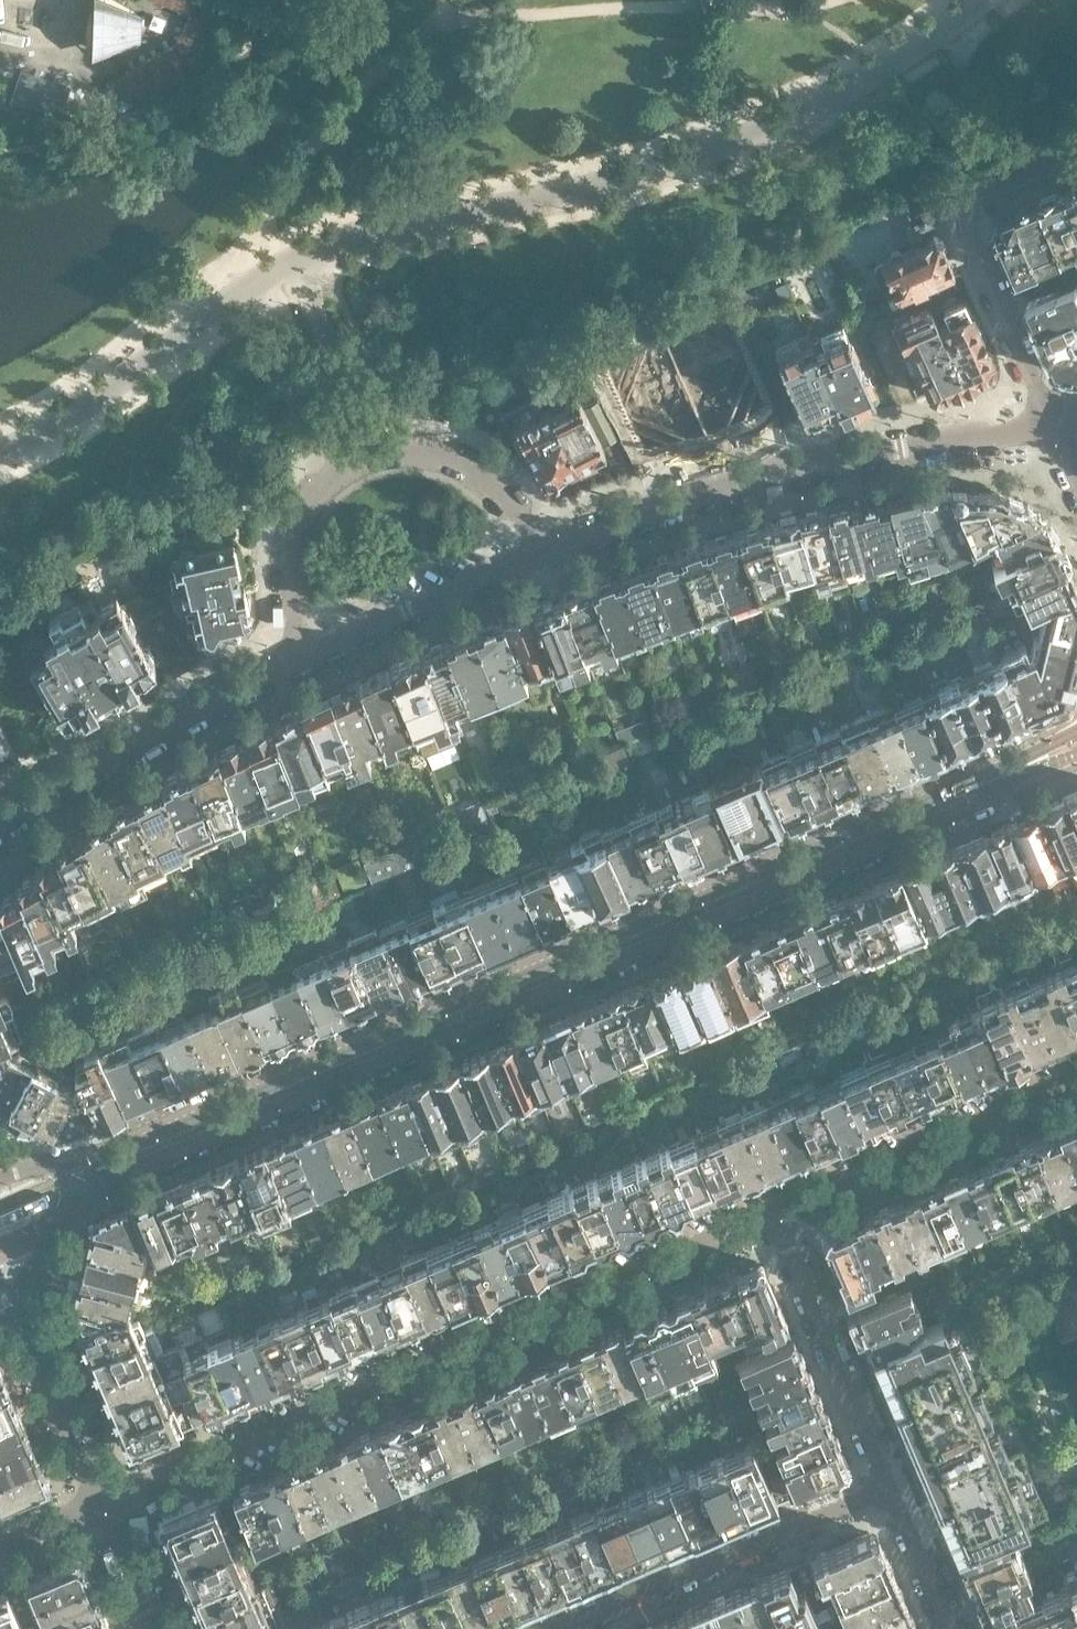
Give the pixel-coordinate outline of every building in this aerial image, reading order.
[(187,0),(151,0),(151,1),(191,17),(197,4),(187,0)] [(93,2),(92,63),(151,43),(151,18),(93,2)] [(191,17),(178,44),(194,51),(206,25),(191,17)] [(172,50),(125,74),(140,102),(186,78),(172,50)] [(922,241),(917,229),(939,221),(933,208),(945,203),(945,204),(947,203),(939,185),(903,201),(910,216),(905,218),(911,231),(908,232),(913,245),(882,259),(882,260),(875,263),(874,267),(880,281),(886,283),(891,295),(952,268),(940,240),(942,235),(933,232),(931,237),(922,241)] [(1070,187),(1043,199),(1067,251),(1076,247),(1076,204),(1070,187)] [(1069,254),(1067,251),(1043,199),(1018,209),(1019,212),(1020,215),(1042,266),(1069,254)] [(1042,266),(1020,215),(1019,212),(1009,216),(1011,219),(1002,223),(1001,223),(997,232),(998,232),(1018,277),(1021,283),(1038,276),(1035,269),(1042,266)] [(1028,301),(1032,310),(1039,327),(1039,326),(1076,309),(1076,280),(1028,301)] [(928,301),(923,287),(908,294),(914,307),(928,301)] [(874,309),(869,296),(855,302),(860,315),(874,309)] [(992,364),(978,333),(980,329),(977,323),(973,322),(963,301),(944,310),(950,323),(940,327),(966,386),(977,382),(975,379),(988,373),(991,374),(994,365),(992,364)] [(966,386),(940,327),(931,307),(895,323),(904,341),(902,348),(912,370),(917,372),(921,370),(931,393),(931,394),(938,397),(938,395),(953,390),(953,392),(966,386)] [(1076,339),(1076,309),(1039,326),(1050,351),(1076,339)] [(723,312),(608,363),(613,375),(612,375),(617,386),(616,386),(643,447),(644,446),(652,450),(662,445),(664,438),(675,433),(677,439),(708,425),(710,431),(722,425),(730,429),(740,424),(742,417),(744,416),(743,414),(764,405),(723,312)] [(873,394),(842,325),(811,339),(843,411),(854,406),(853,403),(873,394)] [(843,411),(811,339),(808,331),(774,345),(805,415),(826,405),(828,411),(839,406),(842,411),(843,411)] [(1050,351),(1051,353),(1051,352),(1057,365),(1056,366),(1057,367),(1059,368),(1074,375),(1074,374),(1076,375),(1076,339),(1050,351)] [(602,445),(583,407),(575,392),(548,406),(577,463),(605,449),(602,445)] [(577,463),(548,406),(542,409),(535,395),(508,409),(515,423),(514,423),(544,480),(577,463)] [(617,437),(598,400),(583,407),(602,445),(617,437)] [(279,434),(277,428),(270,431),(272,437),(279,434)] [(970,541),(950,490),(918,494),(943,552),(970,541)] [(995,524),(981,490),(968,491),(968,490),(966,490),(966,491),(950,490),(970,541),(987,534),(985,529),(995,524)] [(1037,512),(1028,504),(1026,503),(998,492),(999,492),(997,491),(997,492),(981,490),(995,524),(996,528),(1037,512)] [(943,552),(918,494),(889,501),(908,562),(943,552)] [(908,562),(889,501),(880,503),(879,499),(857,504),(874,559),(894,555),(896,564),(908,562)] [(874,559),(857,504),(848,506),(847,502),(828,507),(843,560),(862,556),(864,565),(875,563),(874,559)] [(843,560),(828,507),(797,514),(812,565),(817,581),(830,577),(826,565),(843,560)] [(1055,537),(1045,521),(1037,511),(1037,512),(996,528),(993,529),(1006,559),(1055,537)] [(812,565),(797,514),(768,521),(784,572),(812,565)] [(784,572),(768,521),(736,531),(757,586),(770,582),(774,596),(790,591),(784,572)] [(757,586),(736,531),(706,539),(728,596),(729,595),(744,591),(748,603),(761,599),(757,586)] [(1066,563),(1060,547),(1055,537),(1006,559),(994,564),(1000,578),(1010,574),(1015,585),(1066,563)] [(240,587),(240,586),(235,564),(238,563),(237,558),(238,558),(241,554),(240,546),(235,543),(234,544),(233,539),(172,553),(173,558),(175,570),(164,573),(174,597),(180,601),(190,598),(240,587)] [(728,596),(706,539),(677,549),(698,603),(699,603),(714,597),(719,608),(732,604),(729,595),(728,596)] [(698,603),(677,549),(648,559),(648,560),(670,614),(686,608),(690,619),(704,614),(699,603),(698,603)] [(670,614),(648,560),(619,571),(641,626),(657,619),(661,631),(675,625),(670,614)] [(1066,563),(1015,585),(1006,588),(1018,617),(1037,609),(1076,592),(1076,587),(1066,563)] [(641,626),(619,571),(590,582),(612,637),(627,632),(631,642),(646,637),(641,626)] [(175,600),(161,577),(151,582),(163,603),(175,600)] [(612,637),(590,582),(580,587),(579,586),(561,593),(583,647),(599,641),(603,651),(616,646),(612,637)] [(248,615),(245,598),(246,598),(243,585),(240,586),(240,587),(190,598),(192,608),(191,608),(195,624),(198,634),(199,634),(207,639),(207,640),(217,638),(217,637),(223,627),(244,623),(246,624),(250,616),(248,615)] [(1037,609),(1049,612),(1043,638),(1076,646),(1076,592),(1037,609)] [(583,647),(561,593),(532,605),(557,667),(558,669),(573,663),(574,666),(588,660),(583,647)] [(154,662),(122,604),(121,605),(116,596),(85,614),(125,684),(126,685),(137,679),(134,674),(154,662)] [(125,684),(85,614),(78,601),(48,618),(55,631),(95,701),(107,694),(109,697),(125,688),(123,685),(125,684)] [(557,667),(532,605),(501,617),(528,682),(537,704),(547,700),(550,694),(542,675),(543,672),(557,667)] [(528,682),(501,617),(474,628),(500,693),(528,682)] [(1055,705),(1032,654),(1017,618),(990,630),(1003,662),(1027,717),(1055,705)] [(500,693),(474,628),(445,640),(420,651),(389,666),(411,722),(417,738),(456,723),(454,717),(458,714),(456,710),(500,693)] [(96,702),(95,701),(55,631),(24,648),(29,657),(62,715),(82,704),(84,709),(96,702)] [(1043,638),(1036,637),(1032,654),(1055,705),(1065,701),(1076,652),(1076,646),(1043,638)] [(1027,717),(1003,662),(994,666),(991,658),(971,666),(975,675),(999,730),(1027,717)] [(411,722),(389,666),(359,679),(379,736),(383,746),(394,742),(389,730),(411,722)] [(999,730),(975,675),(960,681),(958,677),(947,682),(973,741),(999,730)] [(379,736),(359,679),(331,692),(358,764),(368,760),(362,742),(379,736)] [(973,741),(947,682),(935,687),(937,692),(922,699),(945,753),(973,741)] [(358,764),(331,692),(302,706),(322,758),(339,752),(345,768),(358,764)] [(945,753),(922,699),(896,710),(919,764),(945,753)] [(324,762),(322,758),(302,706),(272,721),(298,785),(299,787),(314,781),(308,768),(324,762)] [(919,764),(896,710),(868,722),(891,776),(919,764)] [(298,785),(272,721),(244,734),(244,735),(271,800),(283,795),(282,792),(298,785)] [(891,776),(868,722),(842,733),(865,787),(891,776)] [(0,723),(0,746),(10,741),(0,723)] [(635,737),(630,725),(619,730),(624,741),(635,737)] [(865,787),(842,733),(816,744),(839,798),(865,787)] [(271,800),(244,735),(217,748),(217,749),(240,813),(271,800)] [(839,798),(816,744),(790,755),(813,809),(839,798)] [(240,813),(217,749),(187,765),(214,829),(242,818),(240,813)] [(813,809),(790,755),(762,767),(786,821),(813,809)] [(786,821),(762,767),(760,762),(707,785),(733,844),(786,821)] [(214,829),(187,765),(159,779),(160,781),(189,846),(216,834),(214,829)] [(189,846),(160,781),(133,795),(163,860),(190,848),(189,846)] [(733,844),(707,785),(689,793),(690,796),(681,799),(706,856),(733,844)] [(1062,798),(1076,832),(1076,791),(1062,798)] [(163,860),(133,795),(106,810),(107,812),(136,875),(164,862),(163,860)] [(463,823),(489,815),(484,797),(458,804),(463,823)] [(1062,798),(1035,810),(1055,857),(1070,850),(1076,866),(1076,832),(1062,798)] [(706,856),(681,799),(672,804),(673,807),(657,814),(680,867),(706,856)] [(1055,857),(1035,810),(1009,821),(1030,868),(1055,857)] [(138,879),(136,875),(107,812),(81,829),(111,892),(138,879)] [(680,867),(657,814),(631,825),(654,878),(680,867)] [(1030,868),(1009,821),(982,833),(1003,880),(1030,868)] [(654,878),(631,825),(604,837),(627,890),(654,878)] [(112,895),(111,892),(81,829),(55,846),(56,848),(55,848),(57,851),(84,909),(112,895)] [(1003,880),(982,833),(954,845),(976,892),(1003,880)] [(597,903),(571,843),(568,837),(554,843),(556,848),(544,854),(547,860),(570,915),(597,903)] [(627,890),(604,837),(584,845),(581,839),(571,843),(597,903),(627,890)] [(448,852),(443,839),(430,845),(435,858),(448,852)] [(427,857),(420,841),(392,853),(399,869),(427,857)] [(976,892),(954,845),(927,857),(948,905),(976,892)] [(84,909),(57,851),(35,864),(38,869),(65,932),(64,932),(65,934),(74,930),(72,925),(73,922),(71,919),(85,912),(84,909)] [(399,869),(392,853),(363,865),(365,871),(370,882),(399,869)] [(948,905),(927,857),(900,868),(922,916),(948,905)] [(570,915),(547,860),(520,872),(543,926),(570,915)] [(926,925),(922,916),(900,868),(873,880),(896,931),(899,937),(926,925)] [(65,932),(38,869),(15,882),(18,887),(45,950),(44,950),(45,951),(52,948),(49,942),(50,939),(50,938),(64,932),(65,932)] [(340,894),(370,882),(365,871),(336,884),(340,894)] [(543,926),(520,872),(490,885),(514,939),(543,926)] [(340,894),(336,884),(332,875),(315,882),(314,880),(301,886),(312,911),(342,898),(340,894)] [(896,931),(873,880),(845,892),(867,940),(871,949),(886,943),(883,937),(896,931)] [(514,939),(490,885),(463,897),(487,951),(514,939)] [(18,887),(0,897),(0,910),(18,951),(27,970),(34,966),(32,960),(33,956),(32,955),(44,950),(45,950),(18,887)] [(867,940),(845,892),(820,903),(842,952),(867,940)] [(487,951),(463,897),(437,909),(460,962),(487,951)] [(842,952),(820,903),(794,915),(816,963),(842,952)] [(460,962),(437,909),(410,921),(433,974),(460,962)] [(0,910),(0,959),(18,951),(0,910)] [(433,974),(410,921),(406,911),(379,923),(383,932),(407,986),(433,974)] [(816,963),(794,915),(768,926),(790,975),(816,963)] [(790,975),(768,926),(742,937),(764,987),(790,975)] [(407,986),(383,932),(355,945),(378,998),(407,986)] [(378,998),(355,945),(351,937),(322,950),(325,958),(348,1011),(378,998)] [(764,987),(742,937),(709,952),(732,1002),(742,998),(745,1004),(768,994),(764,987)] [(732,1002),(709,952),(651,977),(671,1022),(676,1033),(683,1030),(685,1034),(701,1026),(700,1023),(706,1020),(703,1014),(732,1002)] [(348,1011),(325,958),(299,970),(321,1023),(348,1011)] [(1063,968),(1062,965),(1052,970),(1076,1026),(1076,962),(1063,968)] [(321,1023),(299,970),(271,981),(294,1035),(321,1023)] [(1052,970),(1042,974),(1043,977),(1029,983),(1032,990),(1056,1045),(1076,1035),(1076,1026),(1052,970)] [(294,1035),(271,981),(269,976),(242,987),(268,1046),(294,1035)] [(671,1022),(651,977),(597,1000),(620,1051),(646,1040),(644,1034),(671,1022)] [(268,1046),(242,987),(240,981),(211,994),(216,1006),(239,1059),(268,1046)] [(1056,1045),(1032,990),(1029,983),(1015,989),(1014,986),(1003,990),(1032,1055),(1056,1045)] [(1032,1055),(1003,990),(993,995),(995,998),(981,1004),(984,1011),(1008,1066),(1032,1055)] [(11,1009),(4,994),(0,996),(0,1014),(2,1013),(11,1009)] [(620,1051),(597,1000),(571,1011),(595,1063),(620,1051)] [(984,1011),(981,1004),(980,1002),(969,1007),(977,1024),(965,1029),(985,1076),(1008,1066),(984,1011)] [(239,1059),(216,1006),(187,1019),(209,1072),(239,1059)] [(595,1063),(571,1011),(544,1023),(568,1075),(585,1068),(588,1075),(598,1071),(595,1063)] [(985,1076),(965,1029),(957,1012),(946,1017),(954,1034),(942,1039),(963,1085),(985,1076)] [(10,1050),(11,1048),(8,1043),(14,1040),(2,1013),(0,1014),(0,1068),(10,1050)] [(209,1072),(187,1019),(162,1029),(184,1082),(209,1072)] [(568,1075),(544,1023),(532,1028),(532,1029),(517,1036),(539,1088),(557,1080),(561,1088),(571,1083),(568,1075)] [(184,1082),(162,1029),(134,1041),(128,1026),(108,1035),(102,1045),(129,1107),(184,1082)] [(963,1085),(942,1039),(940,1035),(916,1045),(939,1096),(963,1085)] [(542,1095),(539,1088),(517,1036),(489,1048),(515,1106),(542,1095)] [(807,1056),(800,1040),(773,1052),(780,1067),(807,1056)] [(129,1107),(102,1045),(101,1042),(85,1048),(92,1065),(77,1071),(84,1086),(99,1120),(129,1107)] [(939,1096),(916,1045),(893,1056),(916,1106),(939,1096)] [(33,1062),(36,1057),(20,1048),(17,1054),(10,1050),(0,1068),(0,1106),(6,1109),(33,1062)] [(516,1108),(515,1106),(489,1048),(461,1060),(485,1113),(499,1107),(502,1115),(516,1108)] [(916,1106),(893,1056),(868,1067),(891,1117),(916,1106)] [(29,1122),(55,1075),(59,1069),(36,1057),(33,1062),(6,1109),(29,1122)] [(485,1113),(461,1060),(433,1072),(458,1125),(471,1120),(474,1127),(488,1121),(485,1113)] [(891,1117),(868,1067),(844,1077),(845,1080),(850,1091),(866,1127),(891,1117)] [(52,1135),(78,1088),(74,1086),(74,1085),(69,1082),(72,1076),(59,1069),(55,1075),(29,1122),(52,1135)] [(458,1125),(433,1072),(430,1073),(421,1077),(406,1084),(409,1091),(431,1138),(443,1132),(446,1139),(461,1132),(458,1125)] [(842,1138),(822,1090),(817,1080),(791,1092),(794,1098),(815,1149),(842,1138)] [(866,1127),(850,1091),(845,1080),(822,1090),(842,1138),(866,1127)] [(434,1145),(431,1138),(409,1091),(406,1084),(404,1085),(403,1084),(386,1091),(386,1092),(377,1096),(402,1150),(412,1146),(415,1153),(434,1145)] [(99,1120),(84,1086),(78,1088),(52,1135),(58,1138),(99,1120)] [(402,1150),(377,1096),(349,1108),(373,1163),(402,1150)] [(815,1149),(794,1098),(767,1110),(790,1160),(815,1149)] [(373,1163),(349,1108),(320,1120),(345,1175),(373,1163)] [(790,1161),(790,1160),(767,1110),(743,1120),(766,1171),(790,1161)] [(345,1175),(320,1120),(292,1132),(317,1188),(321,1198),(335,1192),(334,1189),(348,1183),(345,1175)] [(766,1171),(743,1120),(719,1130),(741,1182),(766,1171)] [(1060,1129),(1076,1167),(1076,1122),(1060,1129)] [(1060,1129),(1037,1139),(1059,1190),(1076,1182),(1076,1167),(1060,1129)] [(741,1182),(719,1130),(695,1141),(717,1192),(741,1182)] [(317,1188),(292,1132),(263,1145),(288,1200),(317,1188)] [(1059,1190),(1037,1139),(1013,1149),(1035,1200),(1059,1190)] [(717,1192),(695,1141),(670,1151),(691,1198),(692,1202),(717,1192)] [(288,1200),(263,1145),(235,1157),(260,1212),(263,1219),(291,1207),(288,1200)] [(691,1198),(670,1151),(668,1145),(644,1155),(667,1209),(672,1211),(673,1212),(680,1209),(682,1202),(691,1198)] [(529,1161),(524,1149),(505,1157),(510,1169),(529,1161)] [(1035,1200),(1013,1149),(989,1160),(1011,1210),(1015,1219),(1029,1212),(1026,1204),(1035,1200)] [(667,1209),(644,1155),(619,1166),(642,1219),(648,1222),(656,1219),(655,1219),(658,1213),(667,1209)] [(260,1212),(235,1157),(207,1169),(230,1220),(236,1233),(242,1231),(237,1222),(260,1212)] [(1011,1210),(989,1160),(966,1170),(988,1221),(1011,1210)] [(642,1219),(619,1166),(595,1176),(618,1230),(624,1232),(624,1233),(631,1230),(631,1229),(633,1223),(642,1219)] [(230,1220),(207,1169),(181,1181),(206,1238),(219,1233),(216,1226),(230,1220)] [(988,1221),(966,1170),(942,1180),(964,1231),(988,1221)] [(618,1230),(595,1176),(571,1187),(594,1241),(600,1243),(607,1240),(609,1234),(618,1230)] [(964,1231),(942,1180),(918,1191),(939,1237),(941,1241),(964,1231)] [(206,1238),(181,1181),(155,1192),(177,1243),(191,1237),(194,1244),(206,1238)] [(594,1241),(571,1187),(546,1198),(549,1205),(572,1255),(583,1251),(585,1244),(594,1241)] [(180,1250),(177,1243),(155,1192),(154,1191),(130,1202),(130,1203),(145,1236),(156,1260),(180,1250)] [(939,1237),(918,1191),(895,1201),(915,1248),(917,1251),(929,1246),(927,1243),(939,1237)] [(915,1248),(895,1201),(871,1211),(892,1258),(894,1262),(905,1257),(903,1253),(915,1248)] [(145,1236),(130,1203),(93,1219),(91,1226),(141,1237),(145,1236)] [(572,1255),(549,1205),(526,1215),(548,1265),(572,1255)] [(892,1258),(871,1211),(847,1222),(870,1272),(882,1267),(880,1263),(892,1258)] [(548,1265),(526,1215),(502,1226),(524,1276),(548,1265)] [(875,1282),(870,1272),(847,1222),(827,1231),(826,1231),(823,1239),(847,1294),(854,1309),(855,1310),(876,1301),(868,1285),(875,1282)] [(138,1264),(143,1242),(141,1237),(91,1226),(85,1251),(138,1264)] [(524,1276),(502,1226),(478,1236),(500,1286),(524,1276)] [(500,1286),(478,1236),(455,1246),(478,1296),(500,1286)] [(478,1296),(452,1239),(425,1251),(429,1260),(451,1308),(478,1296)] [(135,1278),(138,1264),(85,1251),(78,1276),(79,1277),(132,1290),(135,1290),(138,1278),(135,1278)] [(451,1308),(429,1260),(406,1270),(428,1318),(451,1308)] [(787,1321),(764,1266),(755,1262),(755,1263),(733,1272),(754,1321),(766,1347),(793,1336),(787,1321)] [(428,1318),(406,1270),(383,1280),(404,1328),(428,1318)] [(754,1321),(733,1272),(710,1282),(731,1332),(754,1321)] [(126,1313),(132,1290),(79,1277),(72,1301),(112,1313),(122,1315),(126,1313)] [(404,1328),(383,1280),(357,1291),(379,1339),(404,1328)] [(731,1332),(710,1282),(687,1292),(707,1342),(731,1332)] [(1048,1295),(1064,1332),(1076,1326),(1076,1282),(1048,1295)] [(912,1309),(907,1298),(915,1294),(912,1286),(876,1301),(855,1310),(863,1330),(912,1309)] [(379,1339),(357,1291),(355,1287),(339,1294),(341,1298),(333,1302),(354,1350),(379,1339)] [(707,1342),(687,1292),(675,1297),(675,1298),(673,1304),(667,1307),(692,1367),(714,1358),(707,1342)] [(354,1350),(333,1302),(330,1296),(318,1302),(320,1308),(308,1313),(330,1361),(354,1350)] [(78,1327),(112,1313),(72,1301),(70,1309),(78,1327)] [(692,1367),(667,1307),(661,1304),(661,1303),(653,1307),(651,1314),(646,1316),(671,1376),(692,1367)] [(330,1361),(308,1313),(306,1307),(293,1312),(296,1319),(285,1323),(307,1371),(330,1361)] [(917,1329),(914,1320),(916,1316),(920,1314),(918,1307),(912,1309),(863,1330),(871,1349),(917,1329)] [(1045,1508),(962,1311),(961,1310),(917,1329),(871,1349),(947,1528),(954,1546),(1045,1508)] [(129,1312),(126,1313),(122,1315),(112,1313),(78,1327),(90,1355),(138,1334),(129,1312)] [(671,1376),(646,1316),(639,1313),(632,1316),(629,1323),(623,1325),(643,1374),(648,1386),(671,1376)] [(307,1371),(285,1323),(282,1317),(270,1322),(272,1329),(260,1334),(282,1382),(307,1371)] [(643,1374),(623,1325),(621,1321),(596,1332),(618,1385),(643,1374)] [(618,1385),(596,1332),(571,1343),(594,1395),(618,1385)] [(282,1382),(260,1334),(248,1340),(245,1333),(233,1339),(236,1345),(257,1392),(282,1382)] [(148,1356),(138,1334),(90,1355),(99,1378),(148,1356)] [(231,1404),(207,1350),(200,1335),(184,1342),(191,1357),(183,1361),(186,1367),(196,1390),(207,1414),(231,1404)] [(802,1358),(793,1336),(766,1347),(742,1358),(737,1360),(742,1371),(749,1368),(754,1378),(802,1358)] [(594,1395),(571,1343),(549,1352),(571,1405),(594,1395)] [(257,1392),(236,1345),(224,1350),(221,1344),(207,1350),(231,1404),(257,1392)] [(571,1405),(549,1352),(524,1363),(546,1416),(571,1405)] [(157,1379),(148,1356),(99,1378),(109,1400),(157,1379)] [(811,1379),(807,1371),(802,1358),(754,1378),(747,1382),(751,1392),(758,1389),(763,1399),(811,1379)] [(546,1416),(524,1363),(500,1373),(522,1426),(546,1416)] [(0,1366),(0,1393),(10,1389),(0,1366)] [(119,1423),(167,1402),(181,1396),(196,1390),(186,1367),(157,1379),(109,1400),(119,1423)] [(522,1426),(500,1373),(476,1384),(498,1437),(522,1426)] [(820,1400),(811,1379),(763,1399),(756,1402),(760,1412),(767,1409),(771,1420),(820,1400)] [(498,1437),(476,1384),(452,1394),(474,1447),(498,1437)] [(14,1400),(10,1389),(0,1393),(0,1420),(19,1411),(14,1400)] [(207,1415),(207,1414),(196,1390),(181,1396),(185,1405),(193,1421),(207,1415)] [(474,1447),(452,1394),(426,1406),(449,1458),(474,1447)] [(828,1421),(820,1400),(771,1420),(765,1423),(769,1433),(776,1430),(780,1440),(828,1421)] [(129,1448),(193,1421),(185,1405),(171,1411),(167,1402),(119,1423),(129,1448)] [(452,1466),(449,1458),(426,1406),(403,1415),(426,1468),(430,1476),(452,1466)] [(19,1411),(0,1420),(0,1448),(29,1435),(19,1411)] [(426,1468),(403,1415),(378,1427),(401,1479),(426,1468)] [(837,1440),(828,1421),(780,1440),(774,1444),(778,1454),(785,1451),(789,1460),(837,1440)] [(401,1479),(378,1427),(354,1437),(377,1489),(401,1479)] [(29,1435),(0,1448),(0,1473),(38,1457),(29,1435)] [(377,1489),(354,1437),(329,1448),(352,1500),(377,1489)] [(844,1470),(847,1463),(846,1463),(837,1440),(789,1460),(783,1463),(795,1490),(826,1477),(844,1470)] [(776,1498),(764,1471),(751,1444),(736,1450),(739,1457),(727,1463),(748,1510),(776,1498)] [(352,1500),(329,1448),(305,1458),(328,1510),(352,1500)] [(635,1469),(661,1458),(658,1450),(631,1461),(635,1469)] [(748,1510),(727,1463),(724,1456),(710,1461),(713,1468),(699,1474),(721,1522),(748,1510)] [(49,1482),(38,1457),(0,1473),(0,1503),(49,1482)] [(328,1510),(305,1458),(282,1468),(304,1520),(328,1510)] [(610,1479),(635,1469),(631,1461),(607,1472),(610,1479)] [(795,1490),(783,1463),(764,1471),(776,1498),(795,1490)] [(721,1522),(699,1474),(696,1467),(683,1473),(686,1480),(672,1486),(694,1533),(721,1522)] [(304,1520),(282,1468),(257,1479),(280,1531),(304,1520)] [(280,1531),(257,1479),(233,1490),(243,1513),(255,1541),(280,1531)] [(561,1500),(586,1489),(582,1482),(558,1492),(561,1500)] [(694,1533),(672,1486),(657,1492),(654,1485),(644,1489),(647,1496),(668,1544),(694,1533)] [(225,1520),(243,1513),(233,1490),(199,1504),(163,1519),(161,1524),(169,1542),(225,1520)] [(536,1510),(561,1500),(558,1492),(533,1503),(536,1510)] [(668,1544),(647,1496),(633,1502),(630,1495),(619,1500),(622,1507),(643,1555),(668,1544)] [(511,1521),(536,1510),(533,1503),(508,1514),(511,1521)] [(643,1555),(622,1507),(607,1513),(604,1506),(595,1510),(598,1517),(619,1565),(643,1555)] [(487,1531),(511,1521),(508,1514),(484,1524),(487,1531)] [(619,1565),(598,1517),(583,1524),(580,1517),(570,1520),(574,1528),(595,1575),(619,1565)] [(179,1565),(234,1542),(225,1520),(169,1542),(170,1544),(170,1543),(179,1565)] [(444,1524),(429,1530),(433,1540),(448,1534),(444,1524)] [(462,1542),(487,1531),(484,1524),(459,1534),(462,1542)] [(595,1575),(574,1528),(560,1533),(557,1526),(545,1531),(548,1538),(569,1586),(595,1575)] [(825,1577),(884,1550),(877,1534),(869,1531),(850,1538),(809,1556),(791,1564),(800,1587),(804,1586),(825,1577)] [(437,1552),(462,1542),(459,1534),(434,1545),(437,1552)] [(188,1586),(259,1557),(250,1536),(234,1542),(179,1565),(188,1586)] [(569,1586),(548,1538),(534,1544),(531,1537),(520,1542),(523,1549),(544,1596),(569,1586)] [(1026,1563),(1022,1552),(1016,1555),(1009,1539),(959,1559),(971,1587),(1026,1563)] [(411,1563),(437,1552),(434,1545),(407,1556),(411,1563)] [(544,1596),(523,1549),(508,1555),(505,1548),(497,1552),(500,1559),(520,1607),(544,1596)] [(894,1574),(887,1558),(884,1550),(825,1577),(829,1587),(840,1583),(845,1594),(894,1574)] [(32,1601),(88,1577),(81,1558),(75,1556),(22,1579),(6,1586),(15,1608),(19,1606),(32,1601)] [(387,1574),(411,1563),(407,1556),(383,1566),(387,1574)] [(520,1607),(500,1559),(484,1565),(481,1558),(471,1563),(474,1570),(495,1617),(520,1607)] [(1028,1598),(1021,1578),(1031,1574),(1026,1563),(971,1587),(983,1616),(1014,1602),(1014,1605),(1027,1599),(1028,1598)] [(197,1608),(253,1585),(244,1564),(188,1586),(197,1608)] [(804,1586),(800,1587),(791,1564),(757,1579),(778,1628),(792,1628),(817,1618),(804,1586)] [(362,1584),(387,1574),(383,1566),(358,1577),(362,1584)] [(495,1617),(474,1570),(460,1575),(457,1568),(446,1573),(449,1580),(470,1628),(495,1617)] [(1063,1574),(1067,1584),(1069,1584),(1076,1604),(1076,1568),(1063,1574)] [(362,1584),(358,1577),(357,1574),(333,1584),(337,1594),(362,1584)] [(855,1619),(904,1598),(894,1574),(845,1594),(850,1605),(839,1610),(845,1624),(855,1619)] [(40,1625),(98,1600),(88,1577),(32,1601),(19,1606),(24,1620),(36,1615),(40,1625)] [(262,1608),(279,1601),(270,1578),(197,1609),(206,1628),(214,1628),(262,1608)] [(449,1580),(434,1587),(431,1579),(420,1584),(423,1591),(439,1628),(467,1628),(470,1628),(449,1580)] [(757,1579),(733,1589),(750,1628),(778,1628),(757,1579)] [(337,1594),(333,1584),(309,1594),(314,1604),(337,1594)] [(1069,1584),(1067,1584),(1056,1589),(1060,1598),(1044,1605),(1054,1628),(1076,1628),(1076,1604),(1069,1584)] [(15,1608),(6,1586),(0,1589),(0,1628),(24,1628),(15,1608)] [(733,1589),(709,1599),(721,1628),(750,1628),(733,1589)] [(423,1591),(410,1597),(407,1590),(396,1595),(399,1602),(410,1628),(439,1628),(423,1591)] [(288,1615),(314,1604),(309,1594),(284,1605),(288,1615)] [(904,1598),(855,1619),(860,1628),(899,1628),(914,1622),(904,1598)] [(709,1599),(684,1610),(692,1628),(721,1628),(709,1599)] [(108,1623),(98,1600),(40,1625),(30,1628),(93,1628),(108,1623)] [(399,1602),(386,1607),(383,1600),(371,1605),(374,1612),(381,1628),(410,1628),(399,1602)] [(1016,1617),(1019,1616),(1014,1605),(1014,1602),(983,1616),(989,1628),(1021,1628),(1016,1617)] [(1044,1605),(1019,1616),(1016,1617),(1021,1628),(1054,1628),(1044,1605)] [(262,1608),(214,1628),(271,1628),(262,1608)] [(374,1612),(362,1617),(359,1610),(347,1615),(350,1622),(353,1628),(381,1628),(374,1612)] [(684,1610),(660,1620),(664,1628),(692,1628),(684,1610)] [(350,1622),(338,1628),(335,1620),(323,1625),(325,1628),(353,1628),(350,1622)] [(660,1620),(639,1628),(664,1628),(660,1620)]
